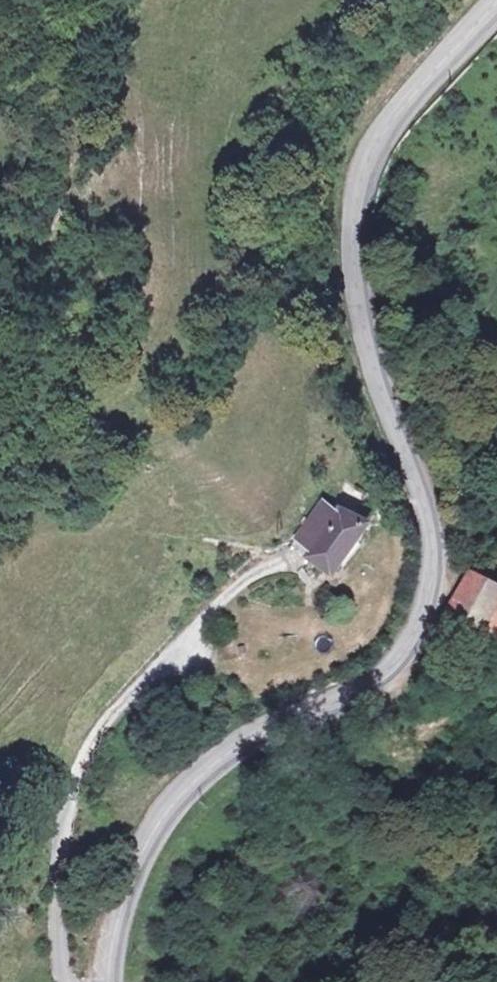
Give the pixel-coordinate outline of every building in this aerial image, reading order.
[(338,565),(365,524),(321,497),(296,536),(338,565)] [(446,624),(496,657),(496,595),(473,578),(446,624)]
